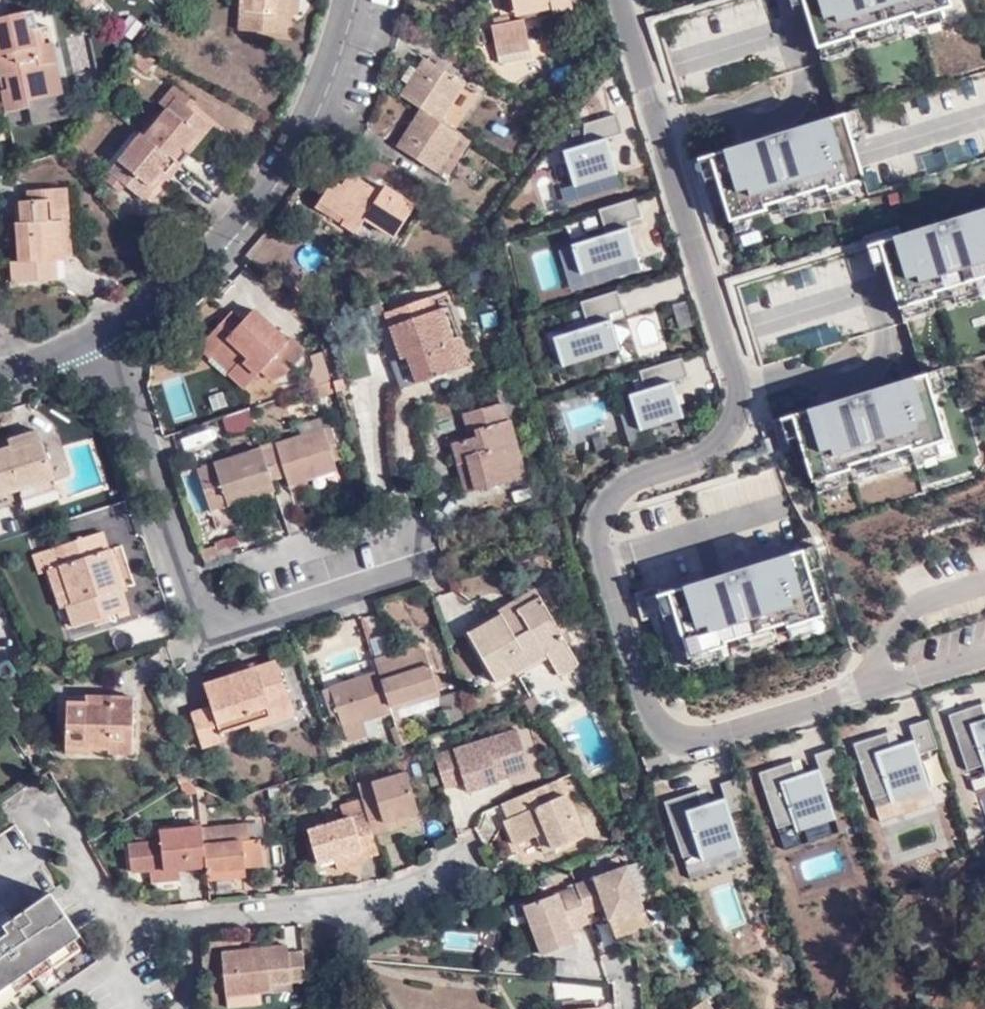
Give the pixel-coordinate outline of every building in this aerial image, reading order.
[(243,31),(285,34),(287,0),(245,0),(243,31)] [(514,0),(506,0),(508,11),(516,10),(514,0)] [(516,10),(553,2),(554,10),(554,14),(574,10),(572,0),(514,0),(516,10)] [(803,6),(803,4),(816,0),(789,0),(792,9),(803,6)] [(817,49),(820,48),(850,39),(855,37),(853,33),(865,29),(901,18),(913,14),(915,19),(941,11),(952,7),(950,0),(816,0),(803,4),(803,6),(817,49)] [(553,2),(516,10),(517,17),(554,10),(553,2)] [(36,11),(26,13),(30,32),(41,30),(36,11)] [(941,11),(915,19),(918,30),(944,22),(941,11)] [(26,13),(0,19),(0,49),(1,56),(0,56),(0,69),(2,79),(9,78),(12,92),(5,93),(9,114),(30,109),(30,102),(57,97),(51,64),(58,62),(54,43),(44,45),(41,30),(30,32),(26,13)] [(901,18),(865,29),(870,44),(906,33),(901,18)] [(500,49),(530,44),(526,20),(496,26),(500,49)] [(850,39),(820,48),(823,59),(853,50),(850,39)] [(532,52),(530,44),(500,49),(501,58),(532,52)] [(856,111),(840,58),(821,63),(838,117),(846,114),(856,111)] [(437,172),(463,135),(440,120),(464,83),(428,61),(412,84),(410,83),(401,95),(423,110),(413,124),(416,126),(401,149),(437,172)] [(65,95),(58,62),(51,64),(57,97),(65,95)] [(9,78),(2,79),(5,93),(12,92),(9,78)] [(177,99),(191,111),(196,103),(174,86),(159,104),(168,110),(177,99)] [(213,127),(191,111),(177,99),(168,110),(146,137),(142,134),(110,172),(144,200),(177,161),(180,164),(213,127)] [(612,108),(579,117),(579,138),(559,144),(569,180),(612,167),(602,132),(618,127),(612,108)] [(846,117),(852,136),(864,133),(858,111),(856,111),(846,114),(847,117),(846,117)] [(716,179),(729,222),(732,221),(763,212),(767,211),(766,206),(778,203),(814,192),(826,188),(827,193),(853,185),(865,181),(852,136),(846,117),(847,117),(846,114),(838,117),(738,147),(744,169),(716,177),(716,179)] [(706,148),(701,130),(690,133),(696,151),(706,148)] [(472,142),(463,135),(437,172),(447,179),(472,142)] [(705,182),(716,179),(716,177),(744,169),(738,147),(698,159),(705,182)] [(0,175),(0,185),(11,182),(10,172),(0,175)] [(342,223),(356,233),(367,218),(395,236),(414,208),(384,189),(380,195),(349,175),(341,188),(332,183),(320,202),(345,219),(342,223)] [(853,185),(827,193),(831,204),(857,196),(853,185)] [(63,210),(69,210),(68,189),(28,191),(29,202),(21,202),(21,223),(18,223),(19,262),(13,262),(14,282),(56,280),(55,259),(66,259),(63,210)] [(636,211),(630,192),(594,203),(600,222),(636,211)] [(814,192),(778,203),(782,218),(819,207),(814,192)] [(353,237),(356,233),(342,223),(345,219),(320,202),(317,208),(327,214),(324,218),(353,237)] [(899,309),(902,308),(932,299),(937,297),(935,293),(947,289),(983,278),(984,277),(984,209),(906,233),(913,255),(885,264),(885,266),(899,309)] [(72,259),(69,210),(63,210),(66,259),(72,259)] [(638,217),(636,211),(600,222),(601,228),(624,221),(638,217)] [(763,212),(732,221),(736,232),(766,223),(763,212)] [(633,250),(624,221),(601,228),(567,239),(576,267),(633,250)] [(874,269),(885,266),(885,264),(913,255),(906,233),(867,246),(874,269)] [(947,289),(952,304),(984,294),(984,285),(983,278),(947,289)] [(618,303),(612,285),(576,296),(582,315),(618,303)] [(448,341),(438,310),(433,296),(386,313),(402,356),(403,359),(409,357),(419,382),(465,368),(455,339),(448,341)] [(932,299),(902,308),(905,319),(935,310),(932,299)] [(620,310),(618,303),(582,315),(584,321),(606,314),(620,310)] [(449,306),(438,310),(448,341),(455,339),(465,368),(470,366),(449,306)] [(212,358),(215,355),(224,345),(241,361),(232,371),(230,374),(246,388),(263,370),(273,380),(285,375),(304,354),(302,349),(301,344),(291,336),(287,339),(277,330),(266,320),(253,310),(242,323),(231,313),(199,347),(212,358)] [(615,342),(606,314),(584,321),(549,331),(558,360),(615,342)] [(269,317),(266,320),(277,330),(280,326),(269,317)] [(938,370),(922,318),(903,324),(919,376),(927,373),(938,370)] [(224,345),(215,355),(232,371),(241,361),(224,345)] [(677,351),(634,364),(640,383),(624,388),(635,424),(679,411),(668,375),(683,371),(677,351)] [(419,382),(409,357),(403,359),(402,356),(391,360),(401,389),(419,382)] [(927,376),(933,395),(946,391),(939,369),(938,370),(927,373),(928,376),(927,376)] [(798,439),(812,482),(815,481),(845,472),(850,470),(848,466),(860,462),(896,451),(908,447),(909,452),(935,444),(947,440),(933,395),(927,376),(928,376),(927,373),(919,376),(820,406),(826,428),(798,437),(798,439)] [(516,380),(497,385),(498,392),(517,387),(516,380)] [(314,398),(336,391),(333,382),(311,389),(314,398)] [(469,461),(477,490),(527,477),(512,419),(508,419),(503,402),(463,413),(467,430),(475,429),(476,437),(469,438),(452,443),(458,464),(469,461)] [(787,442),(798,439),(798,437),(826,428),(820,406),(780,419),(787,442)] [(328,437),(335,435),(332,427),(197,471),(211,510),(254,496),(251,489),(273,482),(272,479),(286,475),(289,485),(338,469),(334,455),(328,437)] [(475,429),(467,430),(469,438),(476,437),(475,429)] [(13,453),(43,443),(39,431),(9,441),(11,447),(13,453)] [(341,453),(335,435),(328,437),(334,455),(341,453)] [(53,479),(43,443),(13,453),(11,447),(0,451),(0,496),(19,489),(53,479)] [(935,444),(909,452),(913,463),(939,455),(935,444)] [(896,451),(860,462),(865,477),(901,466),(896,451)] [(465,493),(477,490),(469,461),(458,464),(465,493)] [(845,472),(815,481),(818,492),(848,483),(845,472)] [(59,500),(53,479),(19,489),(25,511),(59,500)] [(251,489),(254,496),(274,489),(273,482),(251,489)] [(73,605),(67,607),(73,627),(127,609),(103,533),(49,548),(55,567),(61,566),(73,605)] [(205,565),(220,559),(233,556),(227,538),(213,542),(215,548),(201,553),(205,565)] [(804,553),(810,572),(823,568),(816,546),(804,550),(805,553),(804,553)] [(675,615),(688,658),(691,657),(721,648),(726,647),(724,642),(736,638),(772,627),(784,624),(786,628),(812,620),(824,617),(810,572),(804,553),(805,553),(804,550),(696,583),(703,605),(674,613),(675,615)] [(61,608),(67,607),(73,605),(61,566),(55,567),(48,569),(61,608)] [(663,618),(675,615),(674,613),(703,605),(696,583),(656,595),(663,618)] [(466,628),(468,632),(502,612),(507,620),(520,613),(517,609),(541,596),(536,588),(466,628)] [(555,669),(577,658),(562,633),(547,606),(541,596),(517,609),(520,613),(507,620),(502,612),(468,632),(497,682),(548,655),(555,669)] [(547,606),(562,633),(567,630),(552,603),(547,606)] [(812,620),(786,628),(789,639),(815,631),(812,620)] [(772,627),(736,638),(741,654),(777,643),(772,627)] [(404,651),(405,655),(425,649),(423,645),(404,651)] [(721,648),(691,657),(694,668),(725,659),(721,648)] [(425,649),(405,655),(392,659),(376,664),(378,673),(320,692),(328,719),(338,716),(347,742),(379,731),(376,718),(392,714),(389,707),(406,701),(411,716),(443,706),(438,689),(426,652),(425,649)] [(433,650),(426,652),(438,689),(444,687),(433,650)] [(376,664),(392,659),(390,654),(373,658),(376,664)] [(579,662),(577,658),(555,669),(558,674),(579,662)] [(268,705),(289,699),(278,662),(205,685),(212,706),(191,713),(201,747),(222,741),(220,732),(249,723),(272,716),(268,705)] [(134,696),(108,696),(109,702),(87,702),(68,702),(67,747),(111,749),(111,742),(133,743),(134,696)] [(984,710),(980,696),(946,707),(965,763),(982,758),(984,766),(984,710)] [(295,716),(289,699),(268,705),(272,716),(249,723),(251,730),(295,716)] [(918,746),(936,740),(927,711),(907,718),(912,732),(897,736),(890,739),(885,724),(851,735),(869,792),(886,787),(889,795),(929,782),(918,746)] [(893,722),(885,724),(890,739),(897,736),(893,722)] [(528,770),(517,732),(436,756),(445,787),(463,782),(466,793),(498,784),(497,779),(528,770)] [(841,769),(832,740),(813,746),(817,761),(803,765),(795,768),(790,753),(756,764),(775,821),(792,815),(794,824),(834,811),(823,775),(841,769)] [(132,755),(133,743),(111,742),(111,749),(67,747),(67,753),(132,755)] [(798,751),(790,753),(795,768),(803,765),(798,751)] [(747,798),(737,769),(718,776),(723,790),(708,794),(701,797),(696,782),(662,793),(680,850),(697,845),(700,853),(740,840),(728,804),(747,798)] [(379,804),(366,808),(367,812),(374,835),(388,831),(385,824),(420,812),(408,772),(373,782),(379,804)] [(565,796),(559,780),(546,786),(551,801),(565,796)] [(704,780),(696,782),(701,797),(708,794),(704,780)] [(373,782),(359,786),(363,797),(366,808),(379,804),(373,782)] [(551,801),(546,786),(504,803),(504,804),(510,818),(506,821),(516,844),(537,836),(544,854),(582,838),(565,796),(551,801)] [(343,819),(367,812),(366,808),(363,797),(339,804),(343,819)] [(365,860),(380,855),(374,835),(367,812),(343,819),(309,829),(319,864),(335,860),(364,852),(365,860)] [(423,820),(420,812),(385,824),(388,831),(423,820)] [(249,823),(203,828),(207,864),(208,873),(246,869),(246,868),(246,861),(264,860),(261,838),(251,839),(249,823)] [(81,936),(51,892),(56,889),(14,825),(0,835),(0,916),(7,911),(12,919),(0,927),(0,991),(81,936)] [(203,828),(202,826),(160,830),(161,840),(129,843),(132,870),(151,868),(164,866),(165,870),(180,868),(207,864),(203,828)] [(337,868),(365,860),(364,852),(335,860),(337,868)] [(164,866),(151,868),(152,880),(181,877),(180,868),(165,870),(164,866)] [(588,910),(589,913),(605,906),(610,920),(643,908),(627,866),(579,884),(588,910)] [(208,873),(208,881),(247,877),(246,869),(208,873)] [(586,914),(589,913),(588,910),(579,884),(575,885),(577,887),(586,914)] [(590,922),(586,914),(577,887),(525,907),(543,956),(563,948),(561,942),(574,938),(571,929),(590,922)] [(561,942),(563,948),(576,943),(574,938),(561,942)] [(272,982),(306,978),(303,951),(289,952),(288,944),(222,951),(227,994),(273,989),(272,982)] [(704,1002),(703,1001),(692,1008),(694,1008),(704,1002)]
